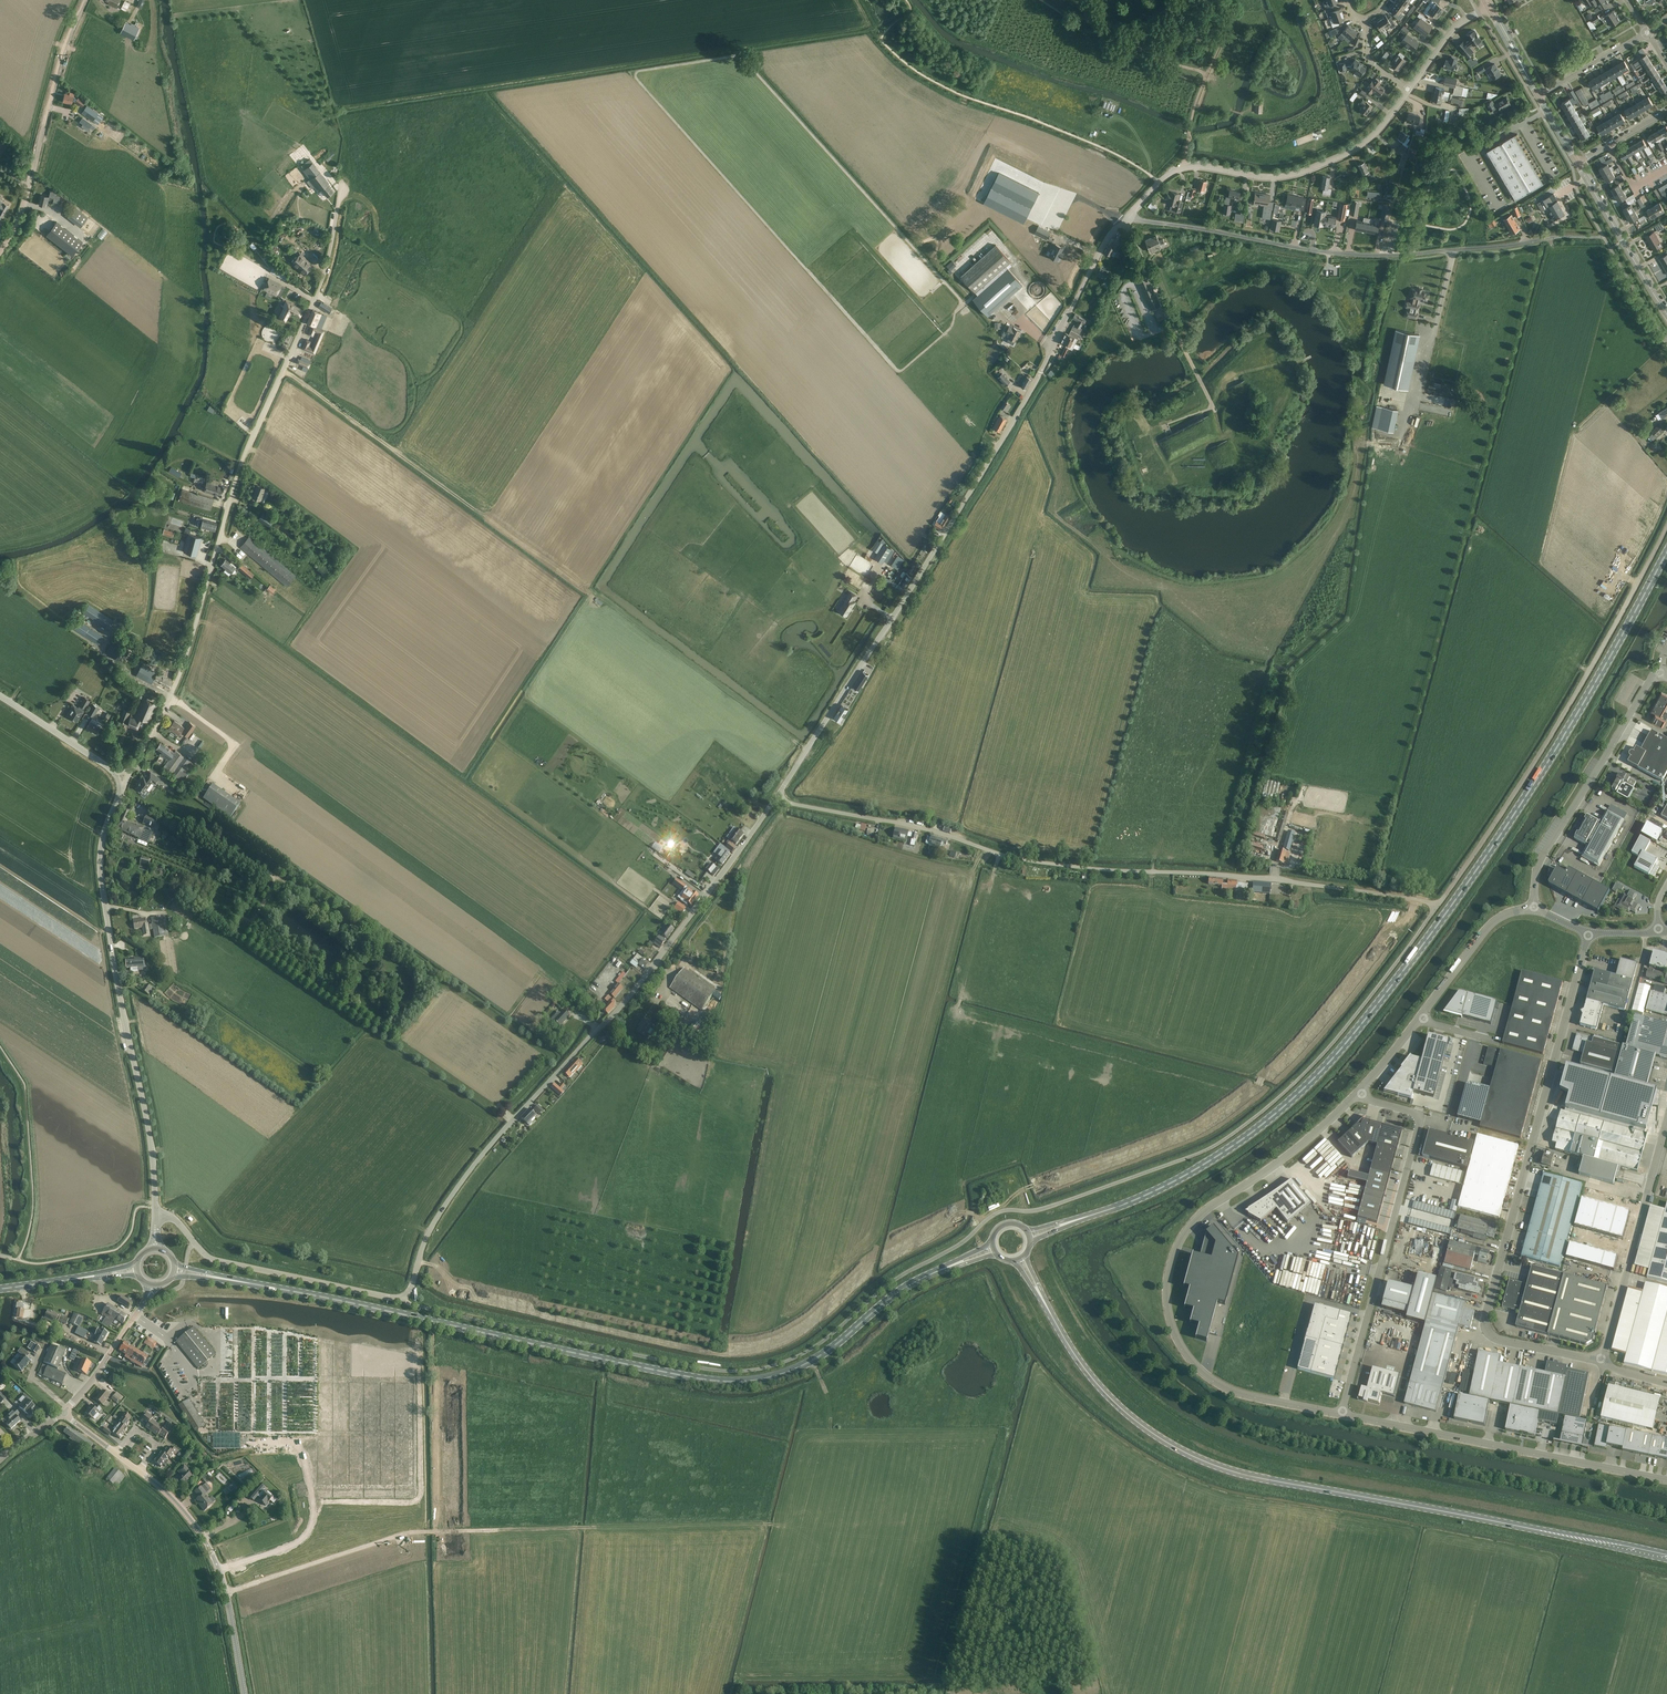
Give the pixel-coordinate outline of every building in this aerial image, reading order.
[(113,6),(116,8),(120,0),(106,0),(109,1),(108,4),(113,6)] [(1338,0),(1326,0),(1323,1),(1325,8),(1324,8),(1324,9),(1324,11),(1333,7),(1332,4),(1339,2),(1338,0)] [(1408,8),(1407,8),(1397,0),(1394,5),(1402,11),(1404,9),(1407,11),(1408,8)] [(1428,5),(1440,14),(1444,9),(1438,5),(1440,0),(1439,0),(1431,0),(1432,0),(1428,5)] [(1597,4),(1599,7),(1594,10),(1596,13),(1601,10),(1601,9),(1610,3),(1608,0),(1603,0),(1597,4)] [(120,9),(129,13),(133,5),(124,1),(120,9)] [(1402,11),(1394,5),(1390,9),(1395,13),(1393,16),(1399,20),(1403,15),(1401,13),(1402,11)] [(1425,10),(1423,13),(1429,17),(1431,14),(1437,19),(1440,14),(1428,5),(1425,10)] [(1330,12),(1332,18),(1343,14),(1341,8),(1334,11),(1333,7),(1324,11),(1325,12),(1326,13),(1327,12),(1327,13),(1330,12)] [(1601,17),(1603,20),(1605,23),(1608,21),(1617,15),(1614,10),(1605,16),(1604,15),(1601,17)] [(1414,27),(1420,32),(1424,35),(1431,26),(1425,21),(1427,19),(1419,13),(1417,16),(1420,18),(1414,27)] [(1345,19),(1343,14),(1332,18),(1334,23),(1331,24),(1332,27),(1334,27),(1339,25),(1338,22),(1345,19)] [(1395,25),(1395,24),(1392,19),(1389,21),(1385,15),(1380,18),(1386,28),(1390,26),(1391,28),(1395,25)] [(1617,15),(1608,21),(1611,26),(1621,20),(1617,15)] [(1386,28),(1380,18),(1374,22),(1382,34),(1384,33),(1382,31),(1386,28)] [(126,22),(120,33),(133,39),(139,28),(132,24),(132,25),(126,22)] [(1342,32),(1342,33),(1339,37),(1343,40),(1346,36),(1353,29),(1348,25),(1342,32)] [(1353,29),(1346,36),(1351,40),(1357,32),(1353,29)] [(1467,35),(1470,39),(1465,42),(1464,41),(1458,46),(1467,57),(1473,52),(1469,47),(1473,44),(1474,45),(1481,41),(1479,37),(1477,34),(1474,30),(1467,35)] [(1417,42),(1413,39),(1407,34),(1401,42),(1412,50),(1417,42)] [(1400,52),(1398,55),(1390,65),(1398,71),(1406,61),(1403,58),(1405,56),(1400,52)] [(1646,54),(1633,63),(1634,65),(1639,62),(1641,65),(1644,64),(1650,60),(1646,54)] [(1446,60),(1443,67),(1454,70),(1455,69),(1457,70),(1459,66),(1456,65),(1457,63),(1456,63),(1458,58),(1452,56),(1450,61),(1446,60)] [(1471,58),(1467,60),(1472,66),(1478,63),(1476,59),(1473,60),(1471,58)] [(1355,59),(1352,64),(1350,66),(1345,67),(1345,63),(1339,63),(1340,71),(1346,70),(1346,69),(1349,69),(1353,72),(1354,71),(1360,76),(1366,68),(1358,63),(1359,62),(1355,59)] [(1653,65),(1650,60),(1644,64),(1647,69),(1653,65)] [(1624,61),(1618,64),(1623,72),(1629,68),(1624,61)] [(1494,79),(1501,74),(1495,63),(1487,68),(1489,71),(1487,73),(1490,77),(1491,75),(1494,79)] [(1617,75),(1622,85),(1626,83),(1622,75),(1620,76),(1619,74),(1623,72),(1618,64),(1613,68),(1617,75)] [(1651,75),(1657,71),(1653,65),(1647,69),(1651,75)] [(1641,66),(1640,66),(1634,70),(1635,73),(1637,76),(1640,74),(1638,71),(1642,68),(1641,66)] [(1613,68),(1607,71),(1611,79),(1617,75),(1613,68)] [(1605,82),(1606,84),(1609,83),(1608,81),(1611,79),(1607,71),(1601,74),(1605,82)] [(1655,81),(1661,77),(1657,71),(1651,75),(1655,80),(1655,81)] [(1605,82),(1601,74),(1595,78),(1599,86),(1605,82)] [(1446,77),(1444,84),(1450,85),(1455,87),(1454,90),(1463,92),(1463,91),(1464,87),(1456,85),(1457,80),(1451,78),(1446,77)] [(1648,88),(1656,83),(1658,86),(1664,82),(1661,77),(1655,81),(1655,80),(1646,86),(1648,88)] [(1375,78),(1372,83),(1371,84),(1366,90),(1371,94),(1373,92),(1379,96),(1384,89),(1378,85),(1380,82),(1380,83),(1381,82),(1375,78)] [(1599,86),(1595,78),(1589,81),(1593,89),(1599,86)] [(1659,87),(1662,92),(1663,92),(1664,94),(1666,92),(1665,90),(1666,89),(1666,87),(1664,82),(1658,86),(1659,87)] [(1436,87),(1435,93),(1452,97),(1453,95),(1453,94),(1449,93),(1449,94),(1444,93),(1445,89),(1441,88),(1436,87)] [(1577,103),(1579,101),(1573,90),(1569,93),(1573,100),(1574,99),(1577,103)] [(74,96),(74,94),(70,93),(69,95),(65,94),(63,101),(72,103),(73,100),(75,102),(82,106),(85,101),(79,97),(77,99),(74,96)] [(1354,93),(1349,99),(1353,101),(1358,95),(1354,93)] [(1433,103),(1437,104),(1438,101),(1442,102),(1442,99),(1448,100),(1448,101),(1451,102),(1451,104),(1463,106),(1464,100),(1462,100),(1457,99),(1458,96),(1453,95),(1452,97),(1435,93),(1433,103)] [(1653,104),(1650,99),(1648,96),(1642,100),(1647,108),(1653,104)] [(1492,101),(1491,101),(1487,104),(1491,110),(1498,106),(1500,110),(1511,104),(1507,97),(1497,103),(1495,105),(1492,101)] [(1360,103),(1363,105),(1360,110),(1366,115),(1372,107),(1363,99),(1360,103)] [(1565,109),(1573,105),(1569,99),(1561,103),(1565,109)] [(1647,108),(1642,100),(1636,103),(1641,111),(1647,108)] [(1632,102),(1634,105),(1630,107),(1635,115),(1641,111),(1636,103),(1635,101),(1632,102)] [(1116,106),(1105,102),(1103,107),(1114,111),(1116,106)] [(1255,103),(1254,113),(1262,114),(1263,103),(1255,103)] [(1573,105),(1565,109),(1568,115),(1576,111),(1573,105)] [(81,113),(98,124),(103,117),(86,106),(81,113)] [(1635,115),(1630,107),(1624,110),(1629,118),(1635,115)] [(1572,121),(1580,117),(1576,111),(1568,115),(1572,121)] [(1614,116),(1619,124),(1625,120),(1620,112),(1614,116)] [(1406,121),(1412,123),(1422,125),(1423,119),(1419,118),(1419,116),(1409,113),(1406,121)] [(1608,119),(1613,127),(1619,124),(1614,116),(1608,119)] [(82,117),(79,122),(83,124),(81,127),(87,131),(92,124),(82,117)] [(1575,127),(1583,123),(1580,117),(1572,121),(1575,127)] [(1603,123),(1607,131),(1613,127),(1608,119),(1603,123)] [(1579,133),(1586,129),(1583,123),(1575,127),(1579,133)] [(1597,126),(1598,129),(1601,134),(1607,131),(1603,123),(1597,126)] [(1586,129),(1579,133),(1582,139),(1590,135),(1586,129)] [(1658,138),(1660,141),(1665,138),(1660,129),(1655,132),(1658,138)] [(1399,146),(1397,150),(1403,154),(1408,146),(1406,144),(1410,139),(1408,138),(1410,135),(1408,134),(1408,135),(1402,131),(1398,138),(1403,142),(1400,147),(1399,146)] [(1664,149),(1660,141),(1658,138),(1655,132),(1649,136),(1650,138),(1647,140),(1652,148),(1655,146),(1653,141),(1655,140),(1657,143),(1656,144),(1660,151),(1664,149)] [(1498,144),(1495,145),(1499,151),(1490,156),(1516,199),(1537,187),(1534,182),(1540,179),(1539,179),(1513,136),(1499,145),(1498,144)] [(1647,147),(1646,145),(1643,139),(1637,143),(1641,149),(1643,147),(1650,159),(1654,156),(1652,153),(1648,146),(1647,147)] [(1631,146),(1635,152),(1638,150),(1643,158),(1645,157),(1641,149),(1637,143),(1631,146)] [(1629,155),(1632,153),(1637,161),(1639,160),(1635,152),(1631,146),(1625,149),(1629,155)] [(1629,155),(1625,149),(1620,153),(1623,159),(1627,157),(1631,165),(1634,163),(1629,155)] [(327,162),(332,158),(331,157),(334,154),(331,150),(318,160),(321,164),(325,160),(327,162)] [(1612,166),(1609,167),(1608,164),(1613,161),(1611,158),(1602,163),(1603,166),(1599,169),(1603,175),(1611,170),(1614,169),(1612,166)] [(329,184),(310,159),(300,166),(310,179),(309,180),(306,182),(308,186),(311,183),(319,193),(322,191),(327,197),(333,192),(328,185),(329,184)] [(1376,178),(1374,175),(1373,174),(1371,175),(1369,172),(1369,171),(1368,171),(1364,162),(1358,165),(1361,173),(1364,172),(1369,181),(1376,178)] [(1611,170),(1603,175),(1607,181),(1615,176),(1611,170)] [(984,203),(1018,220),(1023,223),(1038,193),(999,173),(984,203)] [(1324,188),(1323,193),(1330,195),(1332,189),(1328,188),(1330,177),(1322,175),(1320,187),(1324,188)] [(1207,181),(1200,179),(1197,189),(1201,190),(1200,193),(1203,194),(1207,181)] [(1661,187),(1658,188),(1662,195),(1665,194),(1663,189),(1666,187),(1666,183),(1661,187)] [(1615,195),(1623,190),(1619,184),(1611,189),(1615,195)] [(1224,204),(1223,213),(1230,214),(1231,205),(1229,205),(1230,197),(1235,198),(1234,201),(1239,201),(1240,192),(1234,191),(1234,190),(1230,190),(1229,196),(1228,195),(1226,195),(1225,204),(1224,204)] [(1623,190),(1615,195),(1619,202),(1627,197),(1623,190)] [(55,195),(56,192),(50,191),(49,196),(42,195),(39,205),(46,207),(48,199),(53,200),(52,204),(58,205),(60,197),(55,195)] [(1179,214),(1183,201),(1183,200),(1181,205),(1177,204),(1179,194),(1171,192),(1170,194),(1167,193),(1165,199),(1169,200),(1168,204),(1176,206),(1174,212),(1169,211),(1179,214)] [(1255,193),(1254,205),(1254,202),(1265,204),(1265,205),(1268,206),(1270,195),(1255,193)] [(1288,195),(1286,204),(1300,207),(1299,209),(1304,210),(1305,202),(1306,198),(1302,198),(1288,195)] [(1,218),(9,205),(1,200),(2,197),(0,196),(0,217),(1,218)] [(1542,211),(1547,208),(1555,221),(1559,218),(1558,217),(1565,213),(1557,200),(1551,204),(1547,198),(1537,203),(1542,211)] [(1653,206),(1658,214),(1664,211),(1660,202),(1653,206)] [(1339,206),(1337,219),(1345,221),(1347,206),(1348,204),(1340,203),(1339,206)] [(1658,214),(1653,206),(1652,203),(1648,205),(1650,208),(1647,210),(1652,218),(1658,214)] [(1636,206),(1633,208),(1631,204),(1623,209),(1627,215),(1638,209),(1636,206)] [(1263,206),(1262,218),(1270,219),(1272,207),(1268,207),(1263,206)] [(68,217),(77,225),(85,215),(76,207),(71,213),(68,217)] [(1638,209),(1627,215),(1630,222),(1639,217),(1637,214),(1640,212),(1642,210),(1641,207),(1638,209)] [(1317,210),(1315,224),(1322,226),(1322,225),(1323,225),(1325,215),(1325,211),(1317,210)] [(1245,215),(1235,214),(1234,222),(1243,224),(1245,215)] [(1520,228),(1512,214),(1504,219),(1512,233),(1520,228)] [(1325,215),(1323,225),(1334,227),(1336,217),(1325,215)] [(1355,219),(1354,228),(1366,230),(1368,221),(1368,218),(1364,217),(1363,221),(1355,219)] [(1368,218),(1366,230),(1378,232),(1380,223),(1372,222),(1373,219),(1368,218)] [(1273,220),(1271,229),(1279,231),(1281,221),(1273,220)] [(83,242),(57,222),(46,235),(72,255),(83,242)] [(1664,228),(1661,223),(1655,226),(1658,231),(1664,228)] [(1035,234),(1046,239),(1050,232),(1039,226),(1035,234)] [(1662,246),(1654,232),(1646,237),(1654,251),(1662,246)] [(1166,245),(1163,239),(1159,241),(1156,236),(1145,240),(1150,252),(1166,245)] [(1036,237),(1032,245),(1041,249),(1044,240),(1036,237)] [(1011,251),(1013,249),(1006,241),(1003,243),(1011,251)] [(1046,254),(1050,256),(1059,261),(1061,257),(1063,253),(1062,252),(1064,248),(1052,242),(1046,254)] [(1115,242),(1112,247),(1108,245),(1104,252),(1105,253),(1105,254),(1107,255),(1108,254),(1110,256),(1113,250),(1114,250),(1116,252),(1120,245),(1115,242)] [(973,300),(984,312),(988,316),(1023,285),(1006,266),(1011,262),(996,245),(961,276),(978,295),(973,300)] [(313,265),(301,254),(293,262),(306,274),(313,265)] [(1099,273),(1104,275),(1106,277),(1110,268),(1108,267),(1102,265),(1099,273)] [(954,273),(951,276),(958,283),(961,281),(954,273)] [(1140,277),(1137,278),(1151,309),(1155,308),(1160,305),(1146,275),(1140,277)] [(268,279),(263,290),(276,296),(276,295),(280,297),(285,287),(268,279)] [(1429,292),(1413,288),(1411,296),(1413,297),(1412,302),(1410,301),(1409,307),(1410,307),(1409,311),(1408,311),(1407,316),(1416,318),(1417,313),(1416,313),(1417,309),(1418,309),(1419,304),(1418,303),(1420,298),(1427,300),(1429,292)] [(1059,310),(1063,306),(1051,292),(1048,295),(1051,299),(1050,299),(1059,310)] [(279,318),(280,319),(285,322),(290,312),(300,317),(303,310),(286,301),(283,307),(284,307),(279,318)] [(302,349),(307,351),(314,354),(324,330),(316,327),(322,314),(313,310),(307,323),(312,325),(308,334),(312,336),(314,330),(319,332),(312,349),(307,346),(309,341),(306,339),(302,349)] [(1071,330),(1076,333),(1079,334),(1082,329),(1080,328),(1082,324),(1083,324),(1085,320),(1075,314),(1073,318),(1078,321),(1075,327),(1073,326),(1071,330)] [(1013,344),(1015,340),(1015,341),(1018,335),(1019,335),(1021,331),(1014,328),(1013,328),(1009,326),(1007,331),(1011,334),(1009,337),(1009,338),(1008,341),(1008,342),(1012,344),(1013,344)] [(1389,357),(1384,384),(1408,390),(1414,362),(1420,335),(1395,329),(1389,357)] [(1077,339),(1070,335),(1065,333),(1063,337),(1075,343),(1077,339)] [(1075,343),(1063,337),(1061,342),(1068,346),(1068,347),(1078,352),(1081,346),(1075,343)] [(296,363),(301,365),(308,368),(310,364),(298,359),(296,363)] [(1054,370),(1058,365),(1056,363),(1049,373),(1054,376),(1057,372),(1054,370)] [(1010,382),(1002,373),(998,378),(1006,386),(1010,382)] [(1027,376),(1021,386),(1026,389),(1031,379),(1031,378),(1032,377),(1029,375),(1028,376),(1027,376)] [(1246,382),(1245,382),(1232,388),(1232,389),(1236,387),(1240,396),(1246,393),(1242,385),(1246,382)] [(1005,401),(1001,408),(1007,412),(1011,406),(1005,401)] [(1398,410),(1376,406),(1372,428),(1393,432),(1398,410)] [(1658,413),(1662,418),(1666,415),(1666,407),(1658,413)] [(993,429),(995,430),(1000,432),(1007,419),(1000,415),(998,418),(996,417),(993,422),(996,423),(993,429)] [(187,418),(181,429),(199,438),(204,428),(187,418)] [(1656,436),(1664,428),(1659,423),(1651,431),(1648,435),(1653,439),(1656,436)] [(183,468),(188,459),(182,455),(177,464),(183,468)] [(182,474),(172,468),(169,472),(180,478),(182,474)] [(219,482),(207,478),(204,491),(224,497),(227,487),(218,484),(219,482)] [(179,500),(205,508),(210,510),(214,500),(192,493),(193,488),(184,485),(179,500)] [(257,485),(252,497),(258,499),(260,500),(264,502),(265,502),(269,490),(266,489),(265,488),(262,487),(257,485)] [(945,514),(943,513),(941,511),(938,515),(939,516),(936,521),(937,521),(934,525),(940,529),(943,524),(945,525),(950,517),(945,514)] [(263,513),(258,519),(269,527),(273,521),(263,513)] [(201,527),(209,529),(215,531),(217,523),(203,519),(201,527)] [(172,537),(174,532),(164,529),(162,534),(172,537)] [(183,552),(191,554),(196,555),(201,537),(188,534),(183,552)] [(245,541),(240,547),(244,551),(286,586),(295,576),(254,542),(249,537),(245,541)] [(878,541),(872,550),(877,553),(883,544),(878,541)] [(893,551),(891,550),(891,549),(883,545),(875,559),(883,563),(884,561),(887,562),(893,551)] [(897,555),(891,565),(898,570),(904,560),(903,559),(897,555)] [(231,564),(230,563),(225,559),(221,565),(226,569),(224,571),(229,575),(236,566),(232,563),(231,564)] [(238,568),(247,575),(250,579),(254,574),(250,571),(242,564),(238,568)] [(901,577),(902,578),(898,584),(905,588),(910,581),(908,580),(911,576),(912,577),(907,574),(903,571),(902,572),(900,575),(901,577)] [(891,586),(882,580),(879,585),(888,591),(891,586)] [(841,608),(839,612),(840,612),(846,616),(854,604),(852,602),(856,595),(851,592),(847,599),(849,600),(846,605),(844,604),(841,608)] [(114,621),(89,605),(83,613),(109,630),(114,621)] [(73,629),(98,645),(104,637),(78,620),(73,629)] [(112,645),(106,653),(118,660),(121,657),(125,659),(128,655),(112,645)] [(136,676),(147,681),(151,684),(154,679),(158,682),(169,688),(172,681),(142,665),(136,676)] [(864,670),(852,689),(859,693),(871,674),(864,670)] [(141,698),(146,689),(141,686),(136,695),(141,698)] [(1666,717),(1666,712),(1664,710),(1666,707),(1666,705),(1666,695),(1662,692),(1651,712),(1652,712),(1651,715),(1654,717),(1651,721),(1662,727),(1666,717)] [(86,709),(90,701),(84,697),(79,705),(86,709)] [(141,719),(149,723),(157,705),(143,698),(135,716),(132,715),(127,724),(137,728),(141,719)] [(93,704),(87,713),(94,717),(99,707),(93,704)] [(67,716),(69,717),(70,718),(70,719),(73,721),(74,720),(76,721),(78,718),(79,718),(84,711),(74,705),(67,716)] [(840,707),(833,718),(840,723),(847,711),(840,707)] [(120,720),(126,723),(131,711),(124,709),(120,720)] [(92,719),(89,723),(87,728),(90,730),(91,729),(96,732),(96,733),(100,727),(94,724),(96,721),(92,719)] [(184,727),(179,724),(175,721),(169,728),(178,735),(184,727)] [(185,728),(185,729),(182,733),(188,737),(196,726),(189,722),(185,728)] [(1643,746),(1644,746),(1642,751),(1636,748),(1633,752),(1632,752),(1630,752),(1629,754),(1629,755),(1629,757),(1631,758),(1628,763),(1662,781),(1666,773),(1666,739),(1652,731),(1643,746)] [(195,765),(180,754),(176,750),(174,752),(160,742),(156,748),(162,752),(160,755),(168,761),(163,768),(182,782),(195,765)] [(139,785),(137,789),(142,793),(141,795),(145,798),(149,791),(146,789),(152,781),(156,783),(159,779),(151,773),(146,779),(143,777),(140,782),(139,783),(138,784),(139,785)] [(1617,794),(1622,796),(1628,800),(1634,789),(1633,788),(1636,782),(1623,775),(1622,776),(1620,776),(1619,776),(1612,789),(1617,793),(1617,794)] [(1266,781),(1262,798),(1276,801),(1280,784),(1266,781)] [(213,785),(203,798),(230,818),(240,804),(213,785)] [(1276,834),(1275,834),(1274,833),(1275,830),(1278,818),(1280,810),(1259,804),(1258,807),(1251,832),(1275,838),(1274,840),(1280,842),(1289,812),(1281,810),(1276,829),(1277,830),(1276,834)] [(1580,829),(1574,839),(1575,839),(1588,846),(1582,857),(1587,860),(1599,866),(1621,827),(1624,821),(1627,814),(1619,810),(1611,805),(1607,811),(1601,822),(1588,815),(1588,814),(1582,825),(1584,826),(1581,830),(1580,829)] [(145,828),(144,828),(144,827),(128,820),(130,816),(123,813),(117,828),(139,838),(140,839),(140,840),(149,843),(154,831),(145,828)] [(143,824),(155,829),(158,821),(146,816),(143,824)] [(857,824),(856,829),(860,830),(860,831),(865,832),(866,825),(862,824),(862,825),(857,824)] [(1641,835),(1647,839),(1654,842),(1656,839),(1659,833),(1666,838),(1666,825),(1664,824),(1660,831),(1650,826),(1646,834),(1643,832),(1641,835)] [(734,827),(727,837),(729,839),(732,841),(736,844),(743,834),(739,831),(737,829),(734,827)] [(908,837),(909,837),(912,838),(911,840),(916,841),(916,840),(917,834),(913,833),(913,834),(909,833),(909,831),(896,828),(895,833),(895,834),(894,838),(907,841),(908,837)] [(1295,833),(1288,831),(1283,848),(1289,850),(1295,833)] [(1262,850),(1265,836),(1251,833),(1248,846),(1262,850)] [(712,836),(708,840),(716,846),(719,842),(712,836)] [(1636,844),(1632,853),(1640,857),(1634,867),(1644,873),(1649,875),(1653,877),(1659,867),(1655,865),(1658,860),(1653,857),(1645,853),(1650,842),(1641,836),(1636,844)] [(931,837),(929,845),(936,847),(940,848),(941,846),(943,846),(944,843),(947,844),(948,841),(942,839),(942,840),(931,837)] [(736,847),(732,844),(730,843),(726,848),(732,853),(736,847)] [(722,850),(715,859),(722,864),(729,855),(725,852),(722,850)] [(1279,851),(1278,856),(1276,861),(1286,864),(1289,854),(1279,851)] [(141,857),(140,864),(149,866),(151,860),(141,857)] [(711,864),(707,869),(707,870),(710,872),(711,871),(712,872),(715,868),(713,866),(714,866),(711,864)] [(1557,868),(1549,883),(1549,885),(1598,912),(1609,892),(1589,880),(1568,869),(1567,871),(1566,873),(1557,868)] [(688,870),(685,873),(693,879),(696,875),(688,870)] [(1208,884),(1217,885),(1222,885),(1231,886),(1234,886),(1234,887),(1233,891),(1236,891),(1243,892),(1243,891),(1247,892),(1247,889),(1248,883),(1237,882),(1237,881),(1232,880),(1228,880),(1223,880),(1223,879),(1218,879),(1209,878),(1208,884)] [(686,901),(687,902),(692,905),(699,896),(698,895),(699,894),(695,891),(694,892),(692,891),(695,887),(694,886),(685,880),(682,884),(691,891),(688,895),(689,896),(686,901)] [(1253,888),(1253,893),(1262,893),(1270,894),(1270,890),(1271,885),(1262,884),(1253,883),(1253,888)] [(1624,887),(1616,883),(1612,890),(1616,893),(1618,889),(1621,891),(1624,887)] [(1619,900),(1618,902),(1615,906),(1622,910),(1622,909),(1629,912),(1630,910),(1635,913),(1640,905),(1634,902),(1633,900),(1636,894),(1632,892),(1629,890),(1626,895),(1624,894),(1620,901),(1619,900)] [(679,902),(674,909),(682,914),(687,908),(679,902)] [(150,930),(153,929),(155,936),(166,934),(162,915),(151,917),(152,924),(149,924),(150,930)] [(133,921),(134,921),(135,925),(134,925),(134,929),(142,928),(143,936),(150,935),(149,926),(147,927),(145,919),(133,921)] [(674,929),(669,925),(665,931),(664,930),(663,932),(663,931),(661,934),(660,937),(659,936),(654,943),(660,948),(665,941),(664,940),(666,938),(667,938),(674,929)] [(1649,966),(1666,971),(1666,967),(1666,955),(1654,951),(1652,957),(1649,966)] [(143,957),(139,958),(134,958),(134,960),(126,961),(126,968),(137,967),(138,967),(138,970),(139,971),(145,970),(148,968),(147,964),(147,963),(143,963),(143,957)] [(649,963),(645,959),(643,958),(639,965),(645,969),(649,963)] [(631,959),(628,963),(635,968),(638,964),(631,959)] [(1595,971),(1586,1004),(1602,1009),(1603,1005),(1625,1011),(1637,964),(1621,960),(1618,971),(1617,971),(1611,974),(1611,975),(1595,971)] [(671,988),(675,991),(702,1010),(715,991),(684,969),(671,988)] [(1648,969),(1646,978),(1662,982),(1664,973),(1648,969)] [(614,982),(618,984),(625,974),(622,971),(614,982)] [(1503,1044),(1538,1053),(1543,1054),(1563,982),(1522,971),(1503,1044)] [(624,977),(616,988),(620,991),(628,980),(624,977)] [(147,984),(143,990),(143,991),(149,995),(153,988),(147,984)] [(1639,984),(1632,1010),(1643,1014),(1647,1000),(1651,987),(1639,984)] [(1460,991),(1444,1012),(1491,1024),(1497,1002),(1460,991)] [(1646,1010),(1651,1011),(1656,1013),(1660,1014),(1666,1015),(1666,996),(1651,991),(1646,1010)] [(616,1002),(612,999),(608,1002),(609,1003),(603,1010),(608,1014),(615,1006),(613,1004),(616,1002)] [(566,1006),(564,1004),(560,1000),(556,1003),(562,1009),(566,1006)] [(1580,1025),(1597,1030),(1602,1009),(1586,1004),(1584,1010),(1581,1012),(1583,1016),(1580,1025)] [(569,1015),(567,1013),(563,1010),(554,1020),(560,1026),(566,1020),(565,1020),(569,1015)] [(1614,1077),(1647,1086),(1655,1055),(1660,1056),(1660,1057),(1662,1058),(1666,1059),(1666,1023),(1662,1022),(1635,1015),(1626,1047),(1623,1046),(1617,1068),(1614,1077)] [(642,1025),(638,1031),(645,1037),(647,1034),(650,1036),(654,1031),(651,1029),(653,1026),(644,1020),(642,1024),(642,1025)] [(1572,1050),(1583,1053),(1581,1064),(1613,1073),(1621,1046),(1577,1034),(1572,1050)] [(1410,1057),(1383,1092),(1411,1099),(1413,1093),(1433,1098),(1449,1041),(1427,1035),(1421,1060),(1411,1058),(1410,1057)] [(1484,1064),(1488,1066),(1496,1068),(1501,1050),(1489,1047),(1484,1064)] [(1471,1083),(1467,1084),(1459,1115),(1458,1116),(1481,1123),(1480,1128),(1521,1138),(1542,1061),(1501,1050),(1496,1068),(1491,1088),(1471,1083)] [(583,1064),(581,1062),(577,1059),(564,1073),(570,1077),(576,1070),(577,1071),(583,1064)] [(1557,1126),(1552,1143),(1557,1144),(1555,1149),(1584,1157),(1584,1158),(1579,1174),(1614,1184),(1615,1178),(1618,1179),(1621,1168),(1622,1167),(1637,1171),(1647,1134),(1644,1133),(1645,1130),(1646,1131),(1653,1106),(1659,1107),(1660,1091),(1567,1066),(1560,1090),(1568,1094),(1561,1107),(1565,1109),(1564,1111),(1561,1111),(1557,1126)] [(551,1088),(555,1092),(560,1096),(564,1092),(555,1084),(551,1088)] [(540,1114),(543,1111),(538,1105),(534,1109),(540,1114)] [(536,1115),(533,1113),(529,1109),(521,1118),(529,1126),(530,1125),(532,1123),(532,1122),(531,1121),(536,1115)] [(1360,1126),(1368,1142),(1377,1145),(1370,1171),(1390,1176),(1402,1130),(1362,1120),(1365,1117),(1362,1120),(1360,1126)] [(1352,1158),(1368,1142),(1360,1126),(1357,1125),(1358,1124),(1338,1142),(1352,1158)] [(1424,1151),(1423,1156),(1423,1157),(1428,1158),(1467,1168),(1474,1142),(1430,1130),(1424,1151)] [(1519,1146),(1513,1145),(1478,1135),(1458,1207),(1499,1219),(1519,1146)] [(1554,1154),(1550,1154),(1545,1152),(1542,1164),(1551,1166),(1554,1154)] [(1433,1164),(1430,1176),(1459,1184),(1462,1172),(1433,1164)] [(1367,1183),(1357,1218),(1377,1223),(1389,1177),(1390,1176),(1370,1171),(1367,1183)] [(1367,1183),(1368,1177),(1349,1172),(1347,1178),(1367,1183)] [(1537,1198),(1576,1209),(1582,1184),(1544,1173),(1537,1198)] [(1292,1180),(1292,1179),(1291,1180),(1291,1181),(1277,1193),(1275,1191),(1273,1193),(1267,1197),(1260,1201),(1261,1202),(1260,1203),(1260,1202),(1257,1204),(1258,1205),(1257,1206),(1256,1204),(1254,1205),(1248,1209),(1248,1210),(1245,1212),(1248,1214),(1261,1222),(1276,1209),(1288,1223),(1311,1204),(1292,1180)] [(1532,1215),(1571,1225),(1576,1209),(1537,1198),(1532,1215)] [(1582,1198),(1577,1215),(1584,1216),(1588,1200),(1582,1198)] [(1588,1200),(1584,1216),(1589,1218),(1594,1202),(1588,1200)] [(1594,1202),(1589,1218),(1595,1219),(1600,1203),(1594,1202)] [(1600,1203),(1595,1219),(1601,1221),(1606,1205),(1600,1203)] [(1647,1277),(1666,1283),(1666,1204),(1647,1277)] [(1606,1205),(1601,1221),(1607,1223),(1611,1206),(1606,1205)] [(1611,1206),(1607,1223),(1613,1224),(1614,1222),(1615,1215),(1617,1208),(1611,1206)] [(1615,1215),(1614,1222),(1620,1224),(1624,1210),(1617,1208),(1615,1215)] [(1624,1210),(1620,1224),(1626,1225),(1628,1218),(1630,1211),(1624,1210)] [(1497,1225),(1492,1223),(1490,1223),(1490,1224),(1487,1223),(1488,1222),(1461,1215),(1457,1228),(1484,1236),(1484,1235),(1487,1236),(1494,1238),(1495,1234),(1494,1234),(1495,1232),(1497,1225)] [(1528,1232),(1567,1242),(1571,1225),(1532,1215),(1528,1232)] [(1577,1215),(1574,1226),(1580,1228),(1584,1216),(1577,1215)] [(1584,1216),(1580,1228),(1586,1230),(1589,1218),(1584,1216)] [(1589,1218),(1586,1230),(1592,1231),(1595,1219),(1589,1218)] [(1595,1219),(1592,1231),(1598,1233),(1601,1221),(1595,1219)] [(1601,1221),(1598,1233),(1604,1234),(1607,1223),(1601,1221)] [(1612,1229),(1610,1236),(1616,1238),(1620,1224),(1614,1222),(1613,1224),(1612,1229)] [(1607,1223),(1604,1234),(1610,1236),(1612,1229),(1613,1224),(1607,1223)] [(1620,1224),(1616,1238),(1623,1239),(1625,1232),(1626,1225),(1620,1224)] [(1193,1254),(1184,1287),(1189,1288),(1184,1307),(1193,1310),(1190,1323),(1199,1325),(1195,1338),(1206,1341),(1207,1341),(1217,1303),(1225,1305),(1238,1256),(1213,1227),(1206,1233),(1215,1244),(1211,1259),(1193,1254)] [(1283,1239),(1288,1235),(1281,1228),(1276,1233),(1283,1239)] [(1346,1241),(1348,1231),(1339,1229),(1339,1230),(1342,1231),(1339,1239),(1346,1241)] [(1521,1257),(1527,1258),(1560,1267),(1567,1242),(1528,1232),(1521,1257)] [(1443,1263),(1442,1267),(1452,1269),(1459,1271),(1465,1272),(1466,1269),(1471,1270),(1475,1255),(1479,1256),(1481,1249),(1472,1247),(1450,1241),(1447,1252),(1446,1256),(1445,1260),(1444,1263),(1443,1263)] [(1570,1243),(1566,1258),(1572,1259),(1576,1245),(1570,1243)] [(1576,1245),(1572,1259),(1578,1261),(1582,1246),(1576,1245)] [(1582,1246),(1578,1261),(1584,1263),(1588,1248),(1582,1246)] [(1588,1248),(1584,1263),(1590,1264),(1594,1249),(1588,1248)] [(1490,1252),(1485,1250),(1481,1249),(1479,1256),(1478,1262),(1487,1264),(1490,1253),(1490,1252)] [(1594,1249),(1590,1264),(1595,1266),(1599,1251),(1594,1249)] [(1599,1251),(1595,1266),(1601,1267),(1603,1260),(1605,1252),(1599,1251)] [(1603,1260),(1601,1267),(1608,1269),(1612,1254),(1605,1252),(1603,1260)] [(1612,1254),(1608,1269),(1614,1271),(1616,1263),(1618,1256),(1612,1254)] [(1435,1290),(1434,1292),(1445,1294),(1446,1293),(1447,1287),(1450,1278),(1451,1273),(1451,1271),(1452,1269),(1442,1267),(1441,1266),(1440,1270),(1435,1290)] [(1516,1326),(1548,1335),(1586,1345),(1593,1342),(1607,1287),(1532,1267),(1527,1284),(1509,1279),(1507,1288),(1508,1288),(1507,1295),(1505,1294),(1502,1307),(1520,1311),(1516,1326)] [(1456,1273),(1454,1280),(1458,1281),(1457,1285),(1460,1286),(1459,1289),(1466,1291),(1469,1292),(1473,1293),(1473,1292),(1475,1293),(1476,1292),(1476,1293),(1478,1294),(1479,1293),(1480,1291),(1479,1290),(1480,1290),(1481,1288),(1480,1287),(1478,1286),(1478,1284),(1478,1283),(1476,1282),(1475,1281),(1476,1279),(1475,1279),(1473,1278),(1469,1277),(1463,1275),(1456,1273)] [(1389,1282),(1382,1308),(1408,1314),(1407,1319),(1426,1324),(1428,1317),(1434,1295),(1433,1295),(1437,1279),(1419,1274),(1417,1281),(1415,1289),(1389,1282)] [(1624,1363),(1666,1375),(1666,1289),(1646,1283),(1624,1363)] [(1410,1382),(1405,1404),(1436,1412),(1442,1391),(1446,1375),(1459,1326),(1470,1329),(1475,1312),(1464,1309),(1465,1303),(1460,1302),(1449,1299),(1434,1295),(1428,1317),(1426,1324),(1426,1325),(1415,1366),(1410,1382)] [(117,1302),(123,1305),(127,1299),(121,1296),(117,1302)] [(127,1299),(123,1305),(129,1309),(132,1303),(127,1299)] [(101,1314),(109,1319),(111,1316),(112,1317),(117,1310),(108,1304),(101,1314)] [(1314,1305),(1297,1369),(1335,1379),(1352,1315),(1314,1305)] [(127,1317),(117,1310),(112,1317),(111,1316),(109,1319),(113,1322),(115,1319),(123,1324),(127,1317)] [(48,1311),(45,1318),(43,1317),(42,1317),(41,1320),(41,1321),(46,1323),(47,1323),(48,1320),(55,1323),(58,1315),(48,1311)] [(74,1314),(70,1323),(79,1327),(83,1318),(74,1314)] [(69,1319),(61,1315),(58,1320),(67,1324),(69,1319)] [(63,1337),(64,1332),(53,1327),(51,1332),(63,1337)] [(176,1341),(180,1346),(198,1368),(216,1354),(194,1327),(176,1341)] [(98,1336),(94,1342),(101,1345),(104,1339),(104,1340),(108,1333),(101,1329),(101,1330),(99,1328),(95,1335),(98,1336)] [(77,1330),(75,1334),(85,1339),(87,1335),(77,1330)] [(28,1348),(36,1353),(40,1347),(31,1342),(28,1348)] [(125,1342),(119,1351),(126,1355),(125,1357),(139,1366),(142,1367),(144,1364),(147,1359),(148,1357),(146,1355),(125,1342)] [(65,1352),(60,1349),(51,1345),(43,1362),(58,1369),(65,1352)] [(26,1358),(29,1355),(21,1348),(18,1352),(23,1356),(14,1365),(22,1371),(30,1361),(26,1358)] [(158,1354),(148,1361),(173,1396),(183,1389),(174,1376),(183,1370),(167,1348),(158,1354)] [(1479,1351),(1470,1396),(1580,1419),(1589,1374),(1567,1369),(1567,1367),(1558,1365),(1558,1362),(1555,1362),(1554,1364),(1547,1362),(1545,1373),(1499,1363),(1501,1356),(1479,1351)] [(80,1364),(77,1371),(86,1375),(91,1363),(82,1359),(80,1358),(78,1363),(80,1364)] [(43,1364),(39,1374),(44,1376),(62,1384),(66,1374),(43,1364)] [(1362,1387),(1359,1398),(1365,1400),(1364,1401),(1367,1402),(1368,1400),(1379,1403),(1382,1393),(1394,1397),(1400,1375),(1373,1367),(1367,1389),(1362,1387)] [(1609,1386),(1601,1418),(1646,1429),(1654,1397),(1609,1386)] [(96,1399),(100,1402),(103,1405),(110,1396),(107,1394),(103,1390),(96,1399)] [(117,1392),(114,1396),(113,1395),(111,1399),(116,1403),(118,1404),(124,1397),(117,1392)] [(19,1407),(23,1411),(28,1415),(28,1414),(29,1415),(30,1415),(31,1415),(32,1414),(32,1413),(32,1412),(31,1411),(35,1407),(30,1403),(33,1400),(25,1394),(21,1398),(24,1401),(19,1407)] [(1454,1419),(1485,1425),(1490,1402),(1459,1395),(1454,1419)] [(188,1397),(178,1404),(194,1430),(204,1424),(188,1397)] [(96,1405),(94,1408),(91,1405),(89,1407),(90,1408),(86,1413),(93,1418),(98,1412),(100,1413),(102,1410),(96,1405)] [(1511,1406),(1506,1430),(1535,1436),(1538,1422),(1556,1426),(1558,1416),(1540,1412),(1511,1406)] [(7,1424),(7,1425),(11,1429),(21,1421),(17,1416),(19,1414),(15,1409),(7,1416),(9,1419),(10,1420),(10,1421),(7,1424)] [(119,1422),(120,1423),(126,1427),(130,1422),(128,1421),(131,1417),(125,1412),(121,1416),(122,1417),(119,1422)] [(141,1421),(147,1425),(151,1420),(153,1418),(147,1414),(141,1421)] [(146,1427),(152,1432),(157,1424),(151,1420),(147,1425),(146,1427)] [(128,1428),(126,1427),(120,1423),(119,1426),(117,1424),(115,1427),(124,1434),(128,1428)] [(158,1436),(159,1434),(163,1429),(163,1428),(157,1424),(152,1432),(158,1436)] [(1599,1425),(1595,1446),(1606,1448),(1607,1445),(1623,1448),(1627,1431),(1599,1425)] [(99,1454),(90,1448),(93,1444),(80,1434),(79,1435),(68,1427),(64,1432),(70,1437),(69,1439),(87,1452),(96,1459),(99,1454)] [(105,1427),(103,1430),(110,1435),(112,1432),(105,1427)] [(113,1429),(115,1430),(113,1433),(120,1439),(124,1434),(115,1427),(113,1429)] [(165,1439),(170,1431),(164,1427),(163,1428),(163,1429),(159,1434),(165,1439)] [(1623,1448),(1623,1450),(1628,1451),(1633,1452),(1637,1433),(1627,1431),(1623,1448)] [(1633,1452),(1633,1453),(1639,1454),(1639,1453),(1644,1454),(1648,1435),(1642,1434),(1637,1433),(1633,1452)] [(1571,1444),(1573,1436),(1562,1434),(1560,1442),(1571,1444)] [(1648,1435),(1644,1454),(1654,1456),(1658,1437),(1653,1436),(1648,1435)] [(1582,1447),(1584,1438),(1573,1436),(1571,1444),(1582,1447)] [(1654,1456),(1655,1456),(1655,1457),(1658,1458),(1658,1457),(1665,1458),(1666,1448),(1666,1439),(1663,1438),(1658,1437),(1654,1456)] [(169,1457),(168,1457),(170,1458),(174,1453),(176,1454),(178,1451),(171,1446),(169,1449),(167,1448),(163,1453),(169,1457)] [(165,1462),(168,1457),(169,1457),(163,1453),(162,1451),(158,1457),(165,1462)] [(167,1464),(165,1462),(158,1457),(154,1462),(161,1467),(163,1464),(165,1466),(167,1464)] [(183,1485),(187,1481),(192,1476),(189,1473),(191,1471),(184,1465),(179,1470),(181,1473),(181,1474),(182,1475),(178,1480),(183,1485)] [(115,1468),(111,1473),(106,1479),(116,1487),(125,1476),(115,1468)] [(221,1472),(217,1475),(223,1483),(227,1480),(221,1472)] [(207,1492),(211,1489),(206,1483),(202,1486),(207,1492)] [(233,1484),(229,1487),(234,1492),(238,1488),(233,1484)] [(202,1486),(199,1488),(195,1491),(200,1497),(197,1499),(202,1506),(201,1507),(204,1511),(213,1504),(205,1495),(207,1493),(202,1486)] [(259,1491),(253,1499),(257,1502),(260,1498),(261,1500),(260,1501),(265,1505),(270,1501),(273,1504),(276,1500),(272,1497),(273,1497),(268,1493),(267,1492),(266,1491),(267,1490),(263,1487),(259,1491)]
